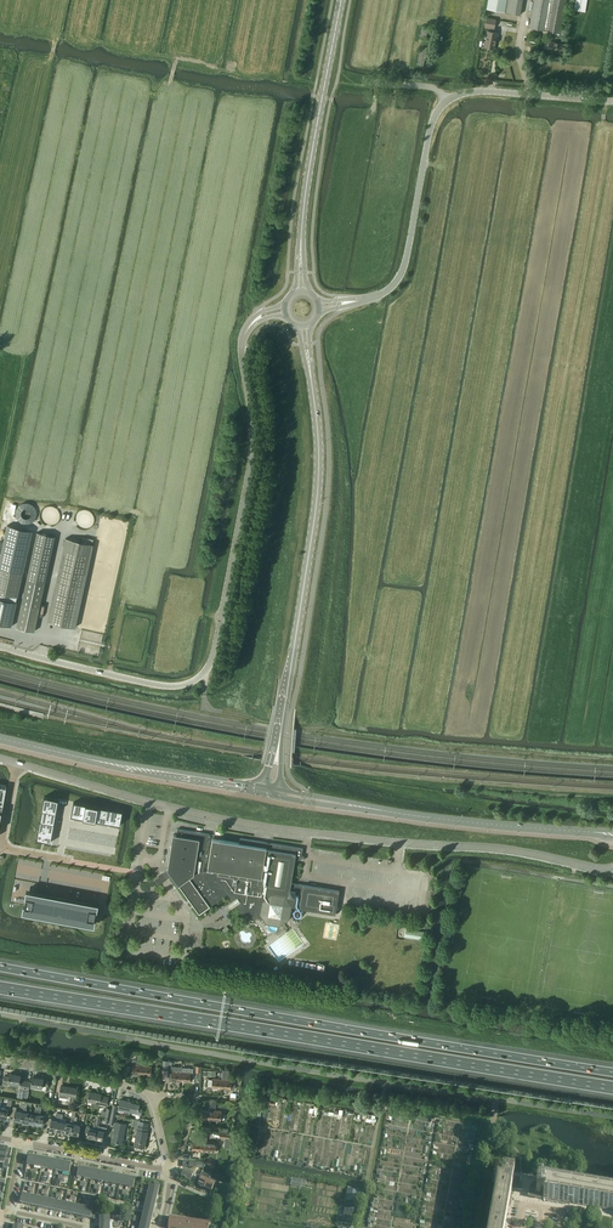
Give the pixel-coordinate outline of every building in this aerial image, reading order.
[(487,9),(505,12),(507,0),(488,0),(487,9)] [(505,12),(520,14),(522,0),(508,0),(505,12)] [(529,28),(561,33),(567,0),(534,0),(529,28)] [(575,10),(585,11),(587,0),(576,0),(575,10)] [(494,29),(496,19),(486,17),(484,27),(494,29)] [(493,49),(493,48),(494,49),(496,37),(497,37),(498,32),(488,31),(486,41),(482,40),(481,46),(485,47),(489,48),(489,49),(490,50),(491,50),(492,50),(493,49)] [(563,44),(549,41),(548,50),(561,53),(563,44)] [(417,64),(423,65),(427,47),(421,46),(417,64)] [(11,626),(17,602),(16,602),(17,596),(18,596),(23,572),(17,571),(26,529),(7,525),(0,558),(0,624),(11,626)] [(17,627),(34,631),(55,536),(37,532),(17,627)] [(93,544),(66,538),(48,621),(75,627),(93,544)] [(58,799),(44,797),(36,840),(46,841),(51,842),(58,799)] [(123,811),(74,802),(72,816),(121,825),(123,811)] [(168,869),(164,872),(168,877),(172,874),(179,884),(178,884),(190,900),(191,902),(193,905),(195,907),(199,913),(228,893),(233,901),(231,902),(229,903),(230,904),(231,905),(232,907),(236,905),(244,916),(263,919),(267,924),(269,924),(278,926),(280,926),(290,919),(291,913),(291,908),(292,907),(336,914),(337,903),(340,891),(299,884),(291,883),(295,862),(295,858),(304,860),(304,857),(302,856),(303,849),(303,848),(301,848),(240,838),(239,843),(213,838),(208,868),(214,869),(213,873),(204,871),(209,838),(210,834),(177,829),(176,835),(173,834),(168,866),(169,866),(168,869)] [(24,905),(22,911),(95,925),(96,918),(95,918),(96,910),(97,910),(99,903),(27,889),(25,896),(26,897),(25,905),(24,905)] [(406,928),(404,937),(422,940),(423,931),(406,928)] [(130,1066),(130,1071),(132,1071),(132,1073),(134,1074),(137,1075),(137,1074),(141,1074),(142,1064),(143,1059),(133,1059),(133,1063),(133,1066),(130,1066)] [(142,1064),(141,1074),(151,1075),(152,1065),(142,1064)] [(170,1073),(169,1078),(171,1078),(171,1080),(173,1080),(173,1082),(176,1082),(176,1081),(181,1081),(182,1067),(172,1066),(172,1070),(172,1073),(170,1073)] [(182,1067),(181,1081),(190,1082),(191,1073),(193,1073),(193,1068),(182,1067)] [(222,1078),(221,1088),(225,1088),(225,1090),(230,1091),(230,1089),(231,1089),(231,1088),(234,1088),(235,1079),(229,1079),(229,1070),(223,1069),(222,1072),(222,1077),(222,1078)] [(4,1075),(3,1082),(8,1083),(19,1084),(21,1075),(10,1073),(9,1076),(4,1075)] [(33,1077),(31,1086),(32,1086),(31,1088),(36,1088),(37,1087),(42,1088),(43,1085),(47,1086),(48,1080),(43,1079),(43,1078),(33,1077)] [(212,1087),(221,1088),(222,1078),(213,1078),(212,1087)] [(59,1095),(59,1097),(68,1098),(68,1096),(76,1097),(77,1088),(61,1085),(59,1095)] [(90,1092),(88,1101),(92,1102),(91,1105),(96,1106),(98,1106),(99,1104),(107,1105),(108,1097),(101,1095),(101,1094),(90,1092)] [(0,1112),(0,1117),(7,1118),(7,1115),(10,1115),(12,1105),(12,1099),(8,1099),(7,1105),(6,1105),(5,1107),(1,1106),(0,1112)] [(131,1103),(131,1101),(120,1099),(118,1110),(141,1114),(142,1109),(139,1108),(140,1104),(131,1103)] [(21,1121),(23,1111),(16,1110),(17,1107),(13,1106),(11,1116),(14,1116),(14,1119),(21,1121)] [(23,1111),(21,1121),(28,1122),(30,1112),(26,1112),(27,1108),(24,1108),(23,1111)] [(202,1119),(212,1120),(212,1110),(203,1109),(202,1119)] [(30,1112),(28,1122),(35,1123),(38,1110),(35,1110),(34,1113),(30,1112)] [(38,1110),(35,1123),(43,1125),(43,1122),(46,1122),(48,1115),(45,1114),(44,1115),(40,1114),(41,1111),(38,1110)] [(222,1111),(212,1110),(212,1120),(221,1120),(222,1111)] [(50,1129),(57,1130),(59,1121),(52,1119),(52,1118),(49,1117),(47,1125),(50,1126),(50,1129)] [(57,1130),(64,1132),(66,1122),(59,1121),(57,1130)] [(126,1123),(116,1121),(112,1141),(122,1143),(126,1123)] [(71,1133),(73,1123),(66,1122),(64,1132),(71,1133)] [(73,1123),(71,1133),(79,1134),(79,1131),(82,1132),(84,1124),(80,1124),(80,1125),(73,1123)] [(87,1125),(85,1131),(88,1132),(87,1136),(95,1138),(96,1128),(97,1128),(97,1125),(95,1125),(94,1124),(93,1128),(89,1127),(89,1126),(87,1125)] [(145,1138),(147,1128),(138,1126),(134,1146),(144,1148),(146,1138),(145,1138)] [(103,1130),(97,1128),(96,1128),(95,1138),(102,1139),(103,1136),(105,1136),(107,1127),(104,1127),(103,1130)] [(203,1137),(202,1151),(216,1152),(216,1143),(206,1142),(206,1140),(207,1140),(207,1134),(203,1134),(203,1137)] [(191,1143),(190,1148),(192,1148),(192,1150),(194,1150),(194,1152),(197,1152),(197,1150),(202,1151),(203,1137),(193,1136),(193,1141),(193,1143),(191,1143)] [(4,1163),(3,1168),(7,1169),(9,1160),(5,1160),(5,1157),(6,1157),(6,1153),(6,1149),(0,1148),(0,1163),(4,1163)] [(34,1167),(36,1157),(29,1156),(27,1165),(34,1167)] [(41,1168),(43,1159),(36,1157),(34,1167),(41,1168)] [(48,1169),(50,1160),(43,1159),(41,1168),(48,1169)] [(55,1171),(57,1161),(50,1160),(48,1169),(55,1171)] [(62,1172),(64,1163),(57,1161),(55,1171),(62,1172)] [(64,1163),(62,1172),(69,1174),(71,1164),(64,1163)] [(84,1179),(86,1169),(79,1168),(77,1177),(84,1179)] [(86,1169),(84,1179),(91,1180),(93,1171),(86,1169)] [(194,1174),(185,1170),(181,1178),(184,1179),(184,1180),(185,1180),(186,1180),(190,1182),(194,1174)] [(93,1171),(91,1180),(98,1181),(100,1172),(93,1171)] [(100,1172),(98,1181),(105,1183),(107,1173),(100,1172)] [(107,1173),(105,1183),(112,1184),(114,1175),(107,1173)] [(202,1173),(197,1183),(199,1184),(198,1186),(205,1189),(209,1179),(210,1177),(202,1173)] [(114,1175),(112,1184),(119,1186),(121,1176),(114,1175)] [(512,1189),(513,1189),(513,1190),(521,1190),(521,1184),(521,1178),(520,1178),(514,1177),(503,1175),(503,1176),(498,1175),(497,1179),(498,1179),(497,1182),(497,1183),(494,1196),(489,1227),(505,1227),(512,1189)] [(121,1176),(119,1186),(126,1187),(128,1178),(121,1176)] [(135,1179),(128,1178),(126,1187),(133,1188),(135,1179)] [(209,1179),(205,1189),(211,1192),(216,1182),(209,1179)] [(529,1190),(531,1190),(529,1196),(542,1198),(543,1198),(543,1199),(612,1211),(612,1195),(546,1183),(538,1182),(538,1181),(538,1182),(536,1182),(534,1184),(532,1184),(531,1186),(530,1187),(530,1188),(529,1190)] [(154,1187),(150,1186),(148,1193),(158,1195),(160,1184),(154,1183),(154,1187)] [(347,1190),(346,1199),(357,1201),(359,1192),(347,1190)] [(158,1195),(148,1193),(147,1200),(156,1202),(158,1195)] [(20,1204),(28,1205),(30,1196),(22,1194),(20,1204)] [(37,1197),(30,1196),(28,1205),(35,1207),(37,1197)] [(42,1208),(44,1199),(37,1197),(35,1207),(42,1208)] [(49,1210),(51,1200),(44,1199),(42,1208),(49,1210)] [(56,1211),(58,1202),(51,1200),(49,1210),(56,1211)] [(154,1209),(156,1202),(147,1200),(145,1207),(154,1209)] [(63,1213),(65,1203),(58,1202),(56,1211),(63,1213)] [(339,1216),(338,1223),(352,1225),(356,1204),(345,1202),(343,1216),(339,1216)] [(70,1214),(72,1205),(65,1203),(63,1213),(70,1214)] [(77,1216),(79,1206),(72,1205),(70,1214),(77,1216)] [(77,1216),(84,1217),(86,1208),(79,1206),(77,1216)] [(153,1216),(154,1209),(145,1207),(143,1214),(153,1216)] [(86,1208),(84,1217),(94,1220),(96,1214),(92,1213),(93,1210),(86,1208)] [(151,1223),(153,1216),(143,1214),(142,1221),(151,1223)] [(168,1227),(179,1227),(180,1219),(170,1218),(168,1227)] [(179,1227),(189,1227),(190,1221),(180,1219),(179,1227)]
